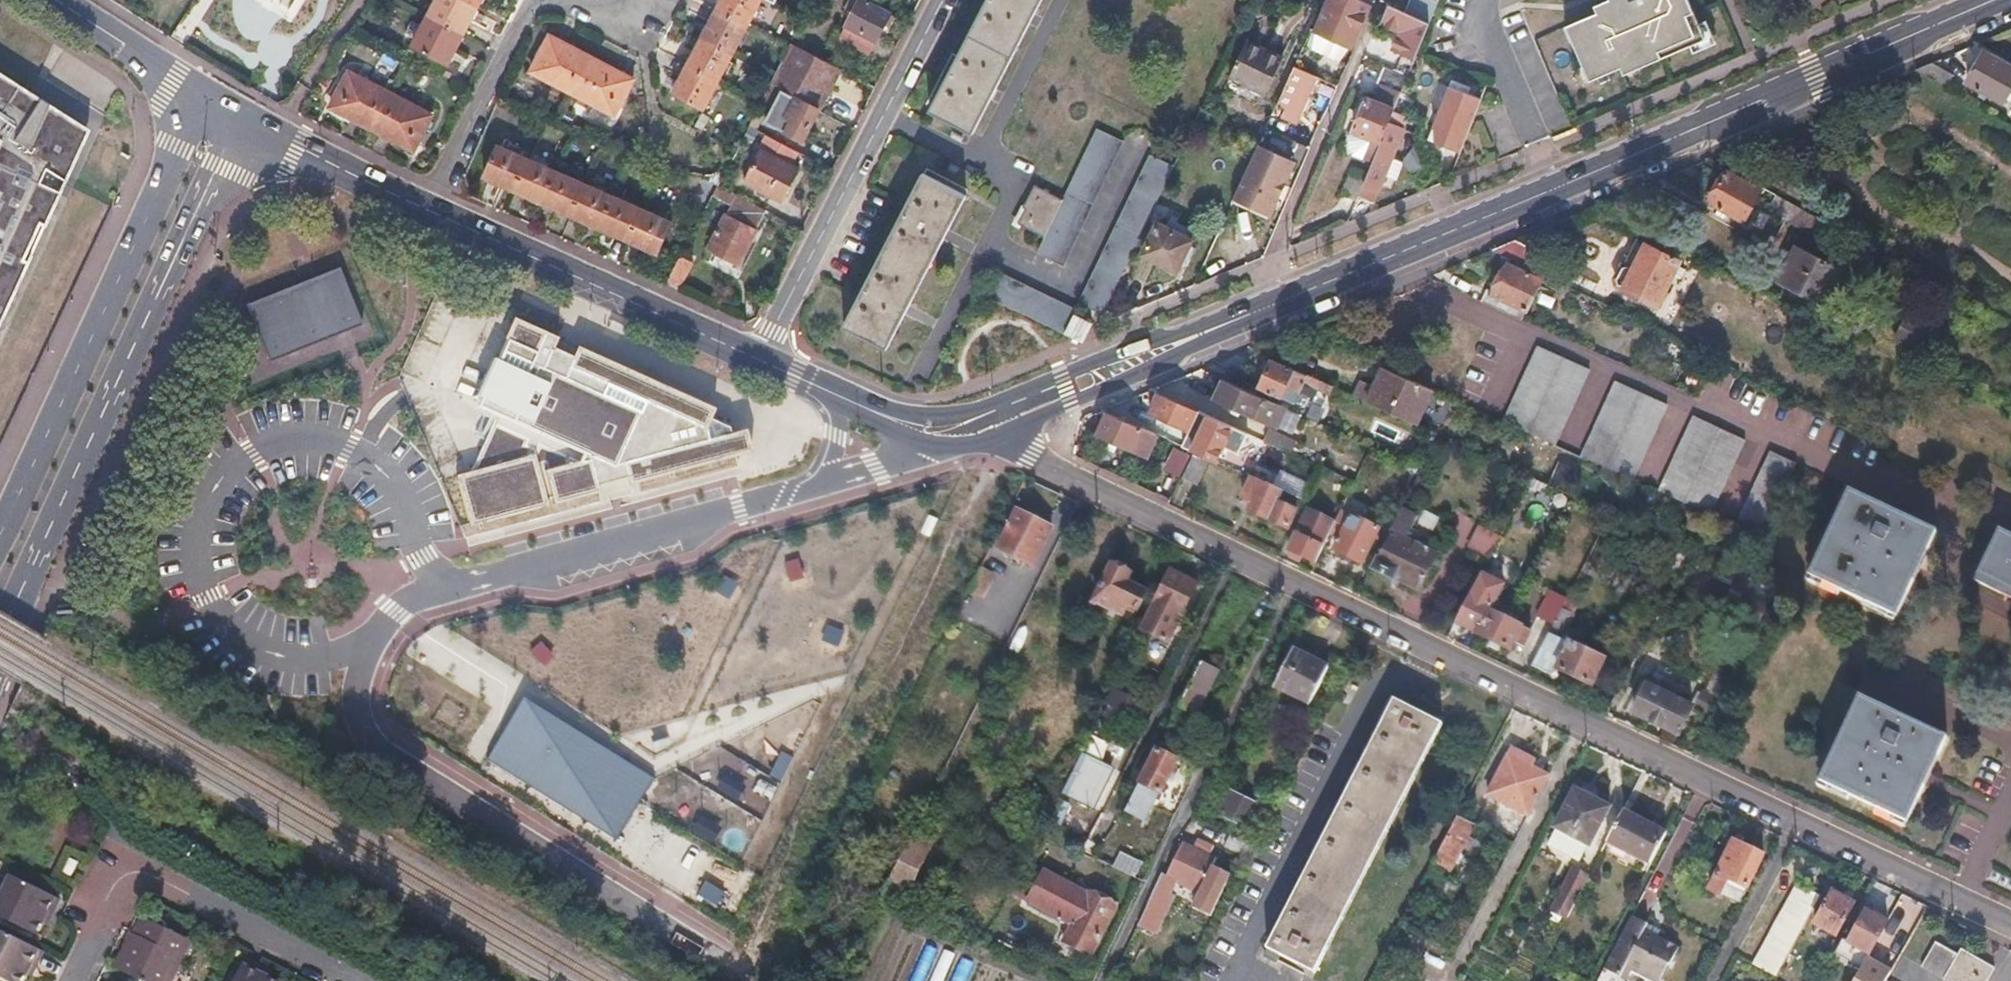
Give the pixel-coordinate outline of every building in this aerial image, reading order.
[(427,14),(411,44),(450,65),(458,49),(466,34),(473,20),(481,4),(483,0),(434,0),(427,14)] [(716,10),(710,23),(702,38),(695,52),(689,63),(681,80),(673,95),(704,111),(718,82),(732,54),(747,26),(760,0),(721,0),(716,10)] [(870,0),(858,0),(845,26),(839,38),(869,53),(875,41),(891,10),(870,0)] [(966,45),(931,111),(974,133),(995,93),(1034,19),(1044,0),(990,0),(966,45)] [(1367,0),(1326,0),(1313,29),(1352,47),(1374,3),(1367,0)] [(1402,10),(1427,20),(1435,0),(1407,0),(1402,10)] [(1708,35),(1693,0),(1608,0),(1609,3),(1575,17),(1581,32),(1578,34),(1589,62),(1593,61),(1599,75),(1620,66),(1633,60),(1636,66),(1663,54),(1708,35)] [(1393,47),(1412,56),(1413,53),(1427,20),(1402,10),(1389,4),(1381,24),(1399,32),(1393,47)] [(570,94),(611,117),(630,83),(607,70),(567,48),(547,37),(528,72),(570,94)] [(1282,56),(1244,39),(1228,75),(1266,93),(1282,56)] [(795,96),(819,108),(841,66),(792,41),(789,47),(774,75),(770,83),(782,90),(795,96)] [(1985,52),(1968,82),(2002,102),(2010,87),(2010,67),(1985,52)] [(1932,61),(1915,67),(1948,86),(1954,74),(1932,61)] [(1320,76),(1297,65),(1279,103),(1286,107),(1281,118),(1298,125),(1320,76)] [(393,90),(348,67),(327,108),(350,119),(374,132),(388,139),(415,153),(436,112),(393,90)] [(1485,82),(1453,71),(1428,138),(1458,151),(1485,82)] [(61,184),(85,129),(31,95),(28,93),(0,75),(0,317),(61,184)] [(803,137),(819,108),(795,96),(782,90),(767,118),(786,128),(803,137)] [(1395,110),(1397,105),(1367,94),(1349,138),(1354,155),(1367,160),(1379,141),(1382,143),(1395,110)] [(1379,151),(1374,161),(1361,194),(1377,201),(1389,176),(1397,179),(1405,162),(1396,158),(1408,127),(1406,126),(1410,117),(1395,110),(1382,143),(1379,151)] [(1045,237),(1037,254),(1061,265),(1120,141),(1117,139),(1095,129),(1063,199),(1045,237)] [(801,152),(766,134),(760,145),(743,177),(782,198),(799,165),(795,163),(801,152)] [(1299,161),(1261,142),(1232,201),(1270,220),(1299,161)] [(657,254),(672,221),(643,208),(614,195),(585,182),(557,170),(528,157),(499,144),(485,176),(498,182),(514,189),(527,195),(542,202),(557,209),(571,215),(585,222),(599,228),(613,234),(628,241),(641,247),(657,254)] [(1151,156),(1149,155),(1076,310),(1099,320),(1172,165),(1151,156)] [(1764,191),(1726,170),(1708,201),(1747,222),(1764,191)] [(927,175),(924,174),(844,327),(886,348),(906,309),(944,233),(964,195),(927,175)] [(714,195),(731,204),(727,212),(707,248),(742,267),(762,230),(757,228),(767,210),(719,185),(719,186),(714,195)] [(1063,199),(1035,185),(1022,211),(1016,222),(1045,237),(1063,199)] [(1795,204),(1777,194),(1771,205),(1789,215),(1795,204)] [(1789,215),(1786,221),(1833,246),(1841,230),(1795,204),(1789,215)] [(1139,256),(1178,274),(1195,237),(1156,220),(1139,256)] [(1517,239),(1492,249),(1493,249),(1532,269),(1541,251),(1518,239),(1517,239)] [(1635,264),(1623,290),(1662,308),(1686,259),(1647,240),(1635,264)] [(1839,268),(1796,245),(1778,279),(1821,301),(1839,268)] [(695,264),(682,257),(667,283),(674,287),(681,290),(695,264)] [(1529,313),(1546,278),(1507,259),(1489,294),(1529,313)] [(1623,290),(1635,264),(1630,262),(1620,262),(1613,277),(1617,287),(1623,290)] [(310,278),(244,304),(267,362),(341,333),(361,325),(338,267),(310,278)] [(997,270),(985,294),(1066,333),(1075,312),(1076,310),(997,270)] [(1954,294),(1940,287),(1935,297),(1948,304),(1954,294)] [(1529,308),(1488,289),(1482,301),(1523,320),(1529,308)] [(1918,317),(1907,311),(1893,339),(1918,351),(1936,316),(1922,309),(1918,317)] [(1086,342),(1095,321),(1075,312),(1066,333),(1075,337),(1086,342)] [(554,338),(507,318),(467,410),(493,421),(474,473),(453,476),(466,526),(589,495),(588,489),(596,487),(618,482),(620,488),(637,483),(736,456),(741,455),(738,443),(736,435),(722,436),(721,431),(704,423),(712,408),(569,346),(563,359),(548,352),(554,338)] [(1591,371),(1538,346),(1503,420),(1555,445),(1591,371)] [(1333,386),(1273,358),(1258,389),(1280,399),(1286,386),(1299,392),(1304,383),(1328,395),(1333,386)] [(1374,385),(1367,401),(1420,425),(1439,390),(1383,365),(1374,385)] [(1229,369),(1225,379),(1249,391),(1254,380),(1229,369)] [(1225,379),(1216,398),(1277,427),(1285,408),(1249,391),(1225,379)] [(1367,401),(1374,385),(1360,379),(1353,395),(1367,401)] [(1670,406),(1614,380),(1579,456),(1634,481),(1670,406)] [(1157,391),(1149,410),(1208,438),(1217,419),(1157,391)] [(1108,410),(1096,432),(1150,458),(1161,436),(1108,410)] [(1749,440),(1695,414),(1659,493),(1712,517),(1749,440)] [(1436,432),(1425,427),(1417,445),(1427,450),(1436,432)] [(1199,441),(1194,451),(1209,458),(1223,465),(1228,454),(1199,441)] [(1183,476),(1193,455),(1176,447),(1166,468),(1183,476)] [(1790,460),(1766,448),(1730,526),(1754,537),(1790,460)] [(1209,458),(1194,451),(1193,455),(1183,476),(1189,479),(1197,483),(1209,458)] [(1343,464),(1324,456),(1319,467),(1338,475),(1343,464)] [(1572,464),(1558,458),(1547,483),(1561,489),(1572,464)] [(1282,492),(1253,478),(1243,498),(1251,502),(1254,503),(1250,511),(1291,531),(1300,510),(1278,499),(1282,492)] [(1814,578),(1902,620),(1937,545),(1944,532),(1871,497),(1856,490),(1814,578)] [(1335,520),(1307,507),(1287,549),(1314,562),(1330,530),(1335,520)] [(1403,507),(1393,529),(1410,537),(1420,515),(1403,507)] [(1054,527),(1018,508),(998,548),(1034,566),(1054,527)] [(1335,520),(1330,530),(1341,536),(1334,550),(1361,563),(1372,541),(1376,543),(1380,536),(1375,534),(1378,528),(1340,509),(1335,520)] [(1620,516),(1608,510),(1601,524),(1613,530),(1620,516)] [(1490,558),(1501,535),(1479,523),(1467,547),(1490,558)] [(2003,528),(1976,582),(2010,599),(2010,532),(2003,528)] [(1393,529),(1374,570),(1418,590),(1437,550),(1410,537),(1393,529)] [(1691,550),(1678,544),(1667,566),(1680,573),(1691,550)] [(1135,573),(1114,563),(1094,603),(1126,619),(1132,608),(1141,613),(1151,593),(1130,583),(1135,573)] [(1201,583),(1171,568),(1138,633),(1168,648),(1201,583)] [(989,574),(980,570),(970,590),(979,594),(989,574)] [(1482,572),(1480,576),(1457,622),(1481,634),(1498,601),(1506,584),(1482,572)] [(1562,601),(1551,596),(1541,616),(1552,622),(1560,605),(1562,601)] [(1510,607),(1498,601),(1481,634),(1481,635),(1511,650),(1514,643),(1525,648),(1534,630),(1523,625),(1527,616),(1510,607)] [(1560,605),(1552,622),(1532,662),(1556,674),(1559,667),(1591,683),(1604,657),(1560,635),(1572,611),(1560,605)] [(1330,668),(1293,650),(1275,686),(1312,704),(1330,668)] [(1218,672),(1203,664),(1171,729),(1187,737),(1218,672)] [(1691,705),(1647,684),(1634,712),(1678,733),(1691,705)] [(1117,691),(1110,705),(1142,721),(1149,708),(1117,691)] [(1819,782),(1912,827),(1930,791),(1934,784),(1938,776),(1954,743),(1861,697),(1819,782)] [(1406,705),(1398,701),(1374,750),(1274,949),(1317,970),(1442,722),(1406,705)] [(652,782),(530,702),(487,763),(615,844),(638,808),(652,782)] [(1513,747),(1509,753),(1534,766),(1537,759),(1513,747)] [(1178,759),(1158,749),(1127,811),(1145,819),(1158,793),(1161,794),(1178,759)] [(1534,766),(1509,753),(1488,795),(1528,816),(1550,774),(1534,766)] [(1113,768),(1089,755),(1068,796),(1093,808),(1113,768)] [(1612,805),(1578,787),(1558,827),(1559,828),(1591,844),(1592,845),(1612,805)] [(1268,807),(1230,790),(1219,815),(1256,832),(1268,807)] [(1667,832),(1625,810),(1610,838),(1652,859),(1667,832)] [(1478,825),(1458,815),(1434,862),(1453,872),(1478,825)] [(938,838),(918,828),(910,843),(880,902),(901,913),(938,838)] [(1591,844),(1559,828),(1550,845),(1583,862),(1591,844)] [(1230,832),(1224,845),(1253,859),(1259,846),(1230,832)] [(1195,847),(1185,843),(1169,876),(1178,881),(1201,893),(1215,866),(1219,858),(1209,854),(1214,845),(1200,838),(1195,847)] [(1766,853),(1736,839),(1711,890),(1741,904),(1766,853)] [(1121,853),(1114,867),(1137,878),(1144,863),(1121,853)] [(1232,875),(1215,866),(1201,893),(1194,908),(1213,917),(1232,875)] [(1583,873),(1575,868),(1553,909),(1569,918),(1590,876),(1583,873)] [(1043,869),(1027,901),(1073,925),(1063,943),(1091,958),(1117,908),(1043,869)] [(1178,881),(1169,876),(1164,874),(1140,924),(1158,933),(1175,897),(1171,895),(1178,881)] [(10,879),(0,901),(0,921),(36,939),(48,915),(52,917),(59,903),(10,879)] [(1820,894),(1796,881),(1753,964),(1776,976),(1820,894)] [(1853,901),(1835,891),(1818,922),(1836,932),(1853,901)] [(1905,931),(1867,910),(1850,941),(1888,962),(1905,931)] [(1634,973),(1650,980),(1661,980),(1668,968),(1670,969),(1681,947),(1659,936),(1661,932),(1631,916),(1603,970),(1624,980),(1629,980),(1634,973)] [(146,919),(142,926),(154,932),(158,926),(146,919)] [(127,943),(111,975),(122,980),(169,980),(186,948),(154,932),(142,926),(138,923),(128,944),(127,943)] [(0,935),(0,980),(21,980),(29,966),(32,968),(39,954),(0,935)] [(1946,979),(1960,954),(1937,941),(1923,966),(1946,979)] [(1949,980),(1988,980),(1995,967),(1963,950),(1960,954),(1946,979),(1949,980)] [(245,966),(237,980),(262,980),(258,979),(261,974),(245,966)] [(1844,969),(1837,980),(1855,980),(1857,976),(1844,969)]
